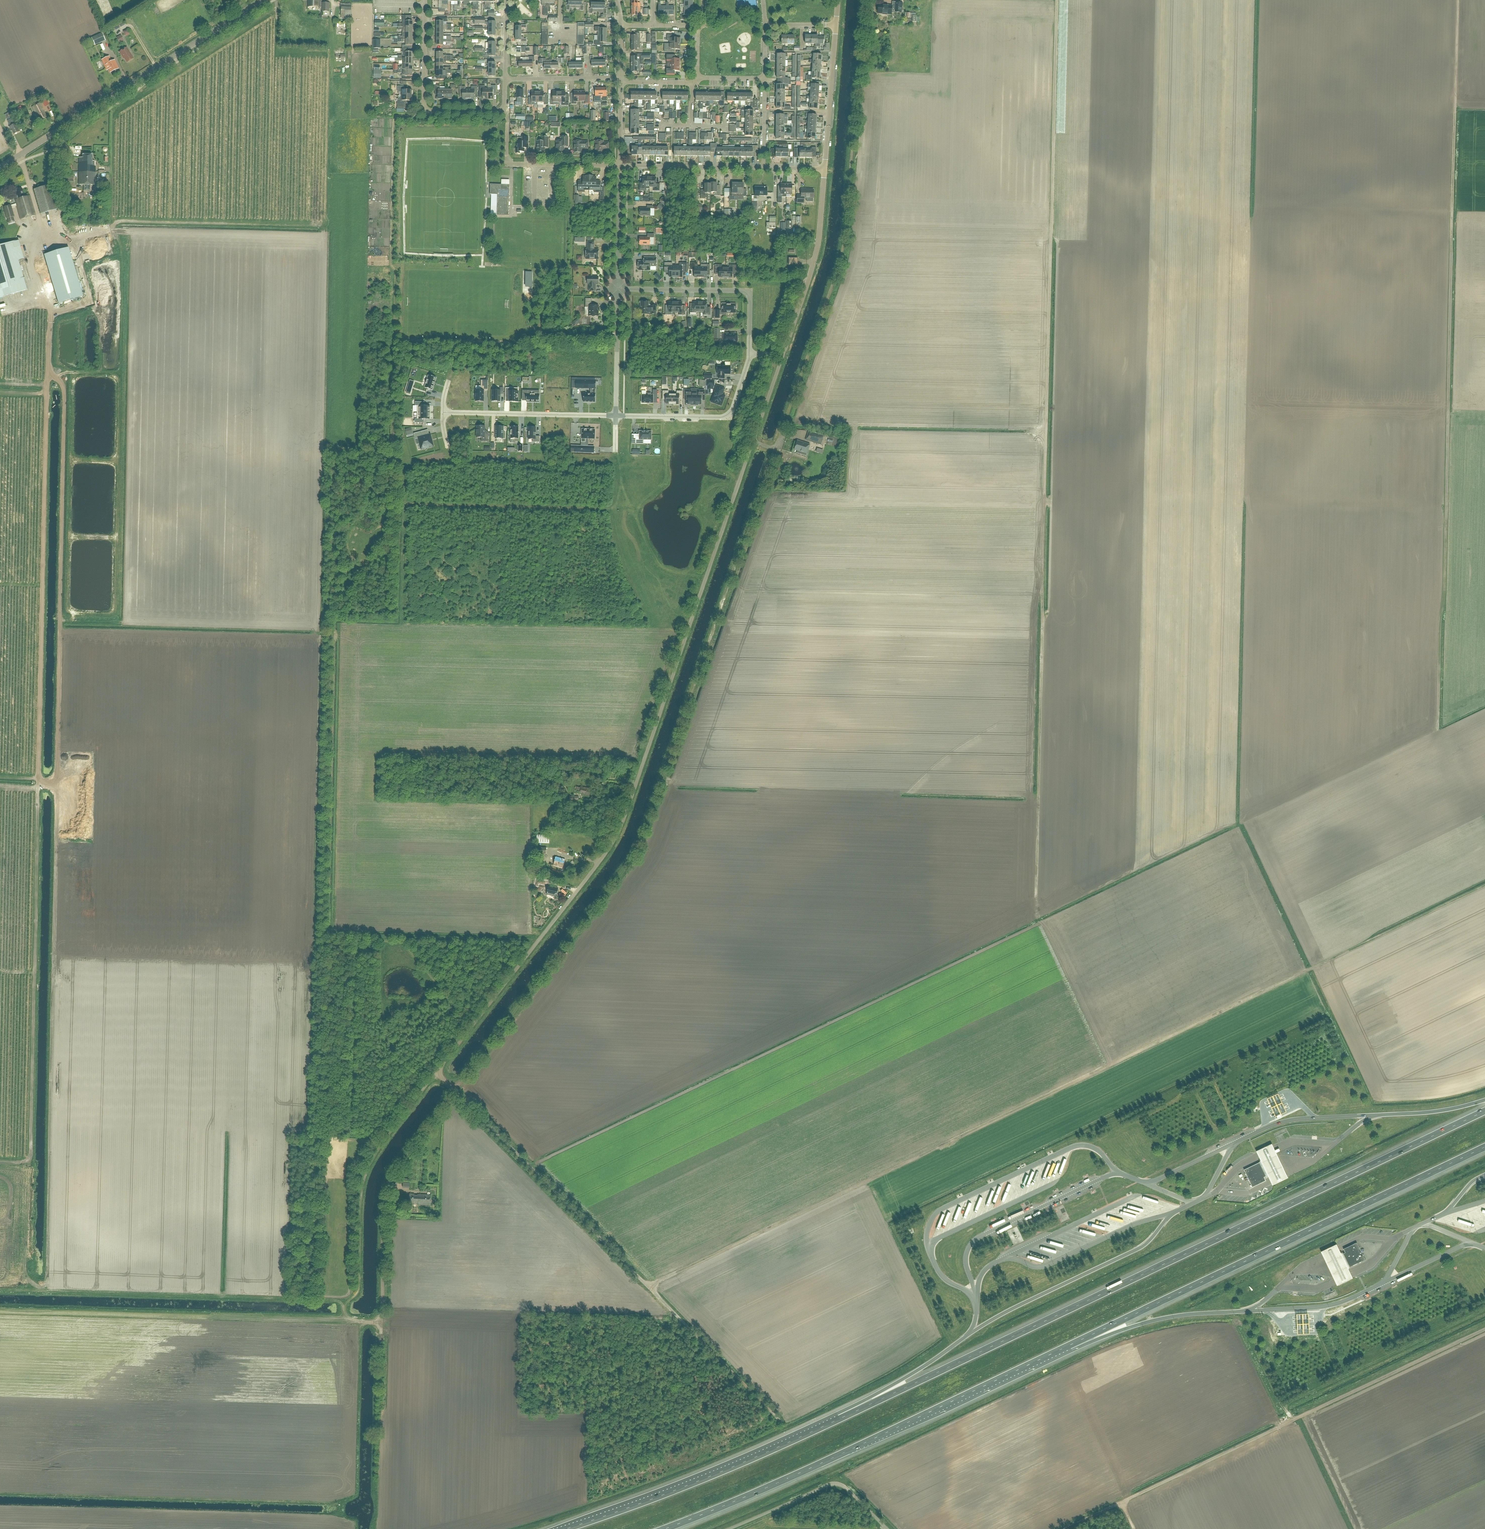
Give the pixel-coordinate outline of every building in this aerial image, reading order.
[(108,0),(96,0),(104,18),(114,14),(108,0)] [(457,10),(460,10),(460,2),(464,2),(463,6),(467,6),(467,0),(458,0),(457,10)] [(467,6),(470,6),(470,2),(473,2),(473,10),(476,10),(476,0),(467,0),(467,6)] [(575,0),(568,0),(568,5),(567,5),(567,11),(570,11),(570,6),(575,6),(575,0)] [(575,6),(575,8),(581,8),(581,11),(584,11),(584,6),(582,6),(582,0),(576,0),(575,0),(575,6)] [(902,3),(895,2),(895,7),(892,6),(878,5),(878,14),(882,14),(882,15),(887,15),(891,15),(891,12),(894,12),(901,13),(902,3)] [(593,9),(598,9),(598,3),(591,3),(591,9),(590,9),(590,14),(593,14),(593,9)] [(606,4),(598,3),(598,9),(604,9),(604,14),(607,14),(607,9),(606,9),(606,4)] [(352,4),(341,4),(340,7),(342,7),(341,19),(351,19),(352,4)] [(693,15),(693,7),(684,7),(684,15),(693,15)] [(916,14),(905,13),(905,17),(907,17),(912,18),(912,22),(916,22),(917,16),(912,16),(912,15),(916,16),(916,14)] [(398,24),(398,27),(413,27),(413,21),(412,21),(412,16),(403,16),(403,21),(406,21),(406,24),(398,24)] [(437,21),(437,27),(451,27),(451,25),(446,25),(446,22),(448,22),(448,18),(439,18),(439,21),(437,21)] [(114,28),(117,34),(122,30),(119,25),(114,28)] [(516,26),(516,33),(522,34),(522,31),(526,31),(526,25),(522,25),(522,26),(516,26)] [(598,35),(606,35),(606,28),(601,28),(601,27),(596,27),(596,30),(599,30),(598,35)] [(93,41),(103,35),(102,33),(91,38),(93,41)] [(522,34),(516,33),(516,41),(521,41),(521,42),(526,42),(526,39),(524,39),(524,37),(522,37),(522,34)] [(103,35),(93,41),(95,45),(105,41),(103,35)] [(598,41),(596,41),(595,46),(603,46),(603,43),(606,43),(606,35),(598,35),(598,41)] [(670,41),(670,44),(680,44),(680,39),(675,39),(675,35),(667,35),(667,41),(670,41)] [(818,36),(811,36),(811,44),(815,44),(815,47),(820,47),(820,44),(823,44),(824,37),(818,37),(818,36)] [(413,45),(413,39),(398,39),(398,42),(406,42),(406,45),(402,45),(402,49),(409,49),(409,45),(413,45)] [(680,44),(670,44),(665,44),(665,52),(674,53),(674,50),(680,50),(680,44)] [(134,58),(127,48),(119,52),(123,58),(124,57),(127,63),(134,58)] [(409,49),(402,49),(402,55),(398,55),(398,56),(392,56),(392,58),(395,58),(413,58),(413,52),(409,52),(409,49)] [(631,65),(640,65),(643,65),(643,59),(650,59),(650,54),(637,54),(637,57),(631,57),(631,65)] [(592,67),(599,66),(599,61),(593,61),(593,56),(590,56),(590,61),(592,61),(592,67)] [(599,61),(599,66),(606,66),(606,61),(607,61),(607,56),(604,56),(604,61),(599,61)] [(669,62),(669,65),(680,65),(680,59),(675,59),(675,56),(667,56),(667,62),(669,62)] [(118,69),(114,61),(111,62),(109,57),(102,60),(107,70),(109,69),(111,72),(114,71),(115,72),(118,70),(117,69),(118,69)] [(519,68),(526,67),(526,62),(522,62),(522,59),(521,59),(520,57),(517,57),(517,62),(519,62),(519,68)] [(526,62),(526,67),(533,67),(533,62),(534,62),(534,57),(529,57),(526,57),(526,62)] [(544,69),(552,69),(552,63),(551,63),(551,61),(546,61),(546,59),(543,59),(543,57),(539,57),(539,64),(544,64),(544,69)] [(557,63),(552,63),(552,69),(559,69),(559,63),(560,63),(564,63),(564,58),(557,59),(557,63)] [(569,69),(576,69),(576,63),(571,63),(570,58),(567,58),(567,63),(569,63),(569,69)] [(576,63),(576,69),(583,69),(583,63),(585,63),(584,58),(581,58),(581,59),(576,59),(576,63)] [(680,65),(669,65),(669,68),(667,68),(666,74),(675,74),(675,71),(679,71),(680,65)] [(413,70),(398,70),(398,73),(402,73),(402,76),(403,76),(403,79),(411,80),(411,76),(413,76),(413,70)] [(437,70),(436,77),(437,77),(437,79),(446,79),(446,77),(446,73),(451,73),(451,71),(437,70)] [(820,79),(820,73),(812,72),(808,72),(808,75),(807,75),(806,80),(811,80),(812,78),(820,79)] [(777,82),(790,82),(790,79),(785,79),(785,73),(777,73),(776,79),(777,79),(777,82)] [(811,91),(819,91),(819,85),(819,82),(811,81),(811,84),(808,84),(808,87),(811,87),(811,91)] [(790,82),(777,82),(777,85),(776,85),(776,91),(784,91),(784,87),(788,87),(788,85),(790,85),(790,82)] [(445,99),(445,90),(440,90),(440,85),(435,85),(435,93),(438,93),(438,99),(445,99)] [(451,90),(445,90),(445,99),(452,99),(452,93),(456,93),(456,85),(451,85),(451,90)] [(401,95),(413,95),(413,90),(407,90),(407,86),(398,86),(398,90),(401,90),(401,92),(401,95)] [(472,89),(469,89),(469,99),(475,99),(475,94),(478,95),(478,86),(472,86),(472,89)] [(483,99),(488,99),(488,89),(485,89),(485,86),(480,86),(480,92),(483,92),(483,99)] [(488,89),(488,99),(493,99),(493,93),(496,93),(496,86),(491,86),(491,89),(488,89)] [(469,99),(469,89),(466,89),(466,87),(460,87),(460,98),(463,97),(463,99),(469,99)] [(523,90),(517,90),(517,95),(515,95),(515,98),(517,98),(517,102),(515,102),(515,105),(523,105),(523,102),(520,102),(520,98),(523,98),(523,90)] [(538,102),(538,92),(535,92),(535,91),(532,91),(532,97),(529,97),(529,105),(535,105),(535,102),(538,102)] [(538,92),(538,102),(541,102),(541,105),(548,105),(548,97),(544,97),(544,91),(541,91),(541,92),(538,92)] [(580,102),(580,91),(574,91),(574,97),(571,97),(571,104),(577,104),(577,102),(580,102)] [(580,91),(580,102),(583,102),(583,104),(585,104),(585,106),(589,106),(589,97),(585,97),(585,91),(580,91)] [(556,102),(559,102),(559,92),(556,92),(553,92),(553,97),(550,97),(550,105),(556,105),(556,102)] [(559,92),(559,102),(562,102),(562,106),(569,106),(569,97),(565,97),(565,92),(562,92),(559,92)] [(721,93),(715,93),(715,101),(716,101),(720,101),(719,106),(724,106),(724,97),(721,97),(721,93)] [(746,102),(747,102),(751,102),(751,108),(757,108),(758,100),(753,100),(753,94),(746,94),(746,102)] [(413,101),(413,95),(401,95),(401,96),(403,96),(403,99),(398,98),(398,108),(406,108),(407,101),(413,101)] [(42,108),(40,103),(32,107),(35,113),(35,112),(40,121),(46,117),(42,108)] [(806,114),(805,117),(808,117),(808,121),(816,121),(817,115),(814,115),(814,112),(806,111),(806,114)] [(15,124),(13,118),(7,121),(10,126),(9,127),(11,131),(12,131),(14,134),(20,132),(16,124),(15,124)] [(548,137),(542,137),(542,141),(537,141),(537,152),(544,152),(545,143),(548,143),(548,137)] [(568,137),(561,137),(561,141),(556,141),(556,152),(564,152),(564,147),(568,147),(568,137)] [(529,138),(523,138),(523,142),(517,142),(517,149),(516,150),(516,151),(518,153),(519,153),(520,152),(524,152),(524,148),(528,148),(529,138)] [(582,141),(574,141),(574,153),(582,153),(582,148),(588,149),(588,142),(582,142),(582,141)] [(603,141),(595,141),(595,153),(603,153),(603,150),(609,150),(609,143),(603,143),(603,141)] [(776,158),(782,158),(782,143),(777,142),(777,145),(778,145),(778,149),(776,149),(771,149),(771,156),(776,156),(776,158)] [(713,152),(714,144),(710,144),(710,146),(704,146),(704,156),(710,156),(710,152),(713,152)] [(714,144),(713,152),(716,152),(716,156),(723,157),(723,148),(717,148),(717,144),(714,144)] [(747,149),(747,157),(753,157),(753,155),(758,155),(758,146),(750,146),(750,149),(747,149)] [(806,150),(806,158),(812,158),(812,157),(816,157),(816,148),(809,148),(809,150),(806,150)] [(79,172),(95,173),(96,166),(94,166),(94,161),(92,161),(92,155),(83,155),(83,158),(79,158),(79,172)] [(95,173),(79,172),(79,185),(95,185),(95,181),(97,181),(97,179),(95,179),(95,173),(98,173),(95,173)] [(589,190),(590,176),(586,176),(586,177),(583,177),(583,181),(579,181),(578,192),(585,192),(585,190),(589,190)] [(593,176),(590,176),(589,190),(594,190),(594,192),(600,193),(601,182),(596,182),(596,177),(593,177),(593,176)] [(646,189),(649,189),(650,177),(646,177),(643,177),(643,184),(639,184),(639,191),(646,191),(646,189)] [(650,177),(649,189),(650,189),(650,187),(653,187),(653,191),(660,192),(660,184),(656,184),(656,178),(653,178),(653,177),(650,177)] [(711,193),(711,183),(711,184),(705,184),(705,190),(701,190),(701,196),(700,199),(707,199),(707,196),(707,193),(711,193)] [(717,183),(711,183),(711,193),(711,192),(714,192),(714,196),(721,196),(721,190),(717,190),(717,183)] [(510,185),(491,184),(490,194),(497,195),(497,215),(509,216),(510,185)] [(729,196),(738,197),(738,184),(732,184),(732,189),(729,189),(729,196)] [(738,184),(738,197),(746,197),(746,189),(743,189),(743,184),(738,184)] [(782,203),(782,197),(786,197),(786,195),(786,184),(781,184),(781,191),(778,191),(778,197),(778,203),(782,203)] [(786,184),(786,195),(789,195),(789,197),(795,197),(795,191),(792,191),(792,184),(786,184)] [(57,209),(50,185),(34,189),(41,214),(57,209)] [(767,187),(755,187),(755,196),(759,196),(767,196),(767,187)] [(24,197),(22,189),(14,191),(16,196),(15,196),(16,200),(15,200),(21,220),(35,215),(30,196),(24,197)] [(806,189),(801,189),(801,196),(797,196),(797,203),(804,203),(804,198),(813,198),(813,190),(812,190),(810,190),(809,190),(806,190),(806,189)] [(14,217),(12,212),(12,210),(10,205),(3,207),(7,219),(14,217)] [(653,206),(647,206),(647,209),(640,209),(640,216),(650,216),(650,209),(653,209),(653,206)] [(654,234),(647,234),(647,238),(640,238),(640,245),(650,245),(650,238),(654,238),(654,234)] [(19,240),(0,246),(0,298),(27,290),(19,260),(24,259),(19,240)] [(594,242),(587,242),(587,250),(586,250),(586,259),(598,260),(599,250),(594,250),(594,242)] [(68,248),(44,256),(58,303),(82,296),(68,248)] [(656,258),(647,258),(647,262),(638,262),(638,264),(637,265),(637,267),(638,268),(638,270),(650,270),(650,266),(656,266),(656,258)] [(676,277),(676,266),(672,266),(672,263),(664,263),(664,270),(669,270),(669,277),(676,277)] [(679,266),(676,266),(676,277),(682,277),(682,270),(687,270),(687,263),(679,263),(679,266)] [(695,277),(701,278),(701,268),(698,268),(698,265),(695,264),(695,263),(691,263),(691,270),(695,270),(695,277)] [(701,268),(701,278),(707,278),(707,271),(710,271),(710,265),(704,265),(704,268),(701,268)] [(719,278),(726,278),(726,268),(722,268),(722,265),(715,265),(715,271),(719,271),(719,278)] [(726,268),(726,278),(732,278),(732,271),(737,271),(737,265),(729,265),(729,268),(726,268)] [(598,277),(588,277),(587,284),(589,284),(589,291),(595,291),(595,284),(598,284),(598,277)] [(591,299),(585,299),(585,307),(589,307),(589,316),(591,316),(592,317),(594,317),(595,316),(598,316),(598,306),(591,305),(591,299)] [(648,302),(641,302),(640,308),(640,312),(640,314),(656,314),(656,306),(649,306),(648,305),(648,302)] [(672,312),(675,312),(675,302),(669,302),(669,309),(665,309),(665,315),(672,315),(672,312)] [(675,302),(675,312),(679,312),(679,315),(685,315),(685,311),(682,311),(682,302),(675,302)] [(697,312),(700,312),(700,302),(697,302),(694,302),(694,308),(690,308),(690,315),(697,315),(697,312)] [(704,302),(700,302),(700,312),(704,312),(703,315),(710,315),(710,308),(707,308),(707,303),(704,303),(704,302)] [(736,304),(722,304),(722,311),(720,311),(720,310),(715,310),(715,318),(720,318),(720,315),(726,315),(726,313),(736,313),(736,309),(737,309),(737,305),(736,305),(736,304)] [(737,334),(723,334),(723,342),(737,342),(737,334)] [(724,379),(724,375),(725,374),(730,374),(730,366),(717,366),(717,374),(718,374),(718,378),(724,379)] [(429,374),(425,387),(433,389),(436,377),(429,374)] [(476,390),(476,401),(484,401),(484,390),(488,390),(488,380),(481,380),(481,390),(476,390)] [(596,389),(596,381),(576,380),(576,388),(590,389),(590,394),(584,394),(583,402),(595,402),(595,394),(595,389),(596,389)] [(706,380),(706,386),(708,386),(707,389),(713,389),(713,386),(714,386),(714,381),(706,380)] [(711,402),(721,405),(725,396),(723,391),(724,389),(717,386),(711,402)] [(492,390),(492,402),(500,402),(500,395),(504,395),(504,388),(500,388),(500,390),(492,390)] [(506,388),(506,397),(510,397),(510,401),(513,401),(513,402),(518,402),(518,392),(514,392),(514,391),(510,391),(510,388),(506,388)] [(695,393),(695,388),(691,388),(691,390),(685,390),(684,400),(688,400),(688,405),(691,405),(695,405),(695,393)] [(695,393),(695,405),(698,405),(701,405),(701,400),(704,400),(705,390),(698,390),(698,388),(695,388),(695,393)] [(522,390),(521,397),(526,397),(525,402),(538,402),(539,394),(528,394),(528,390),(522,390)] [(642,395),(642,403),(643,403),(653,403),(653,398),(657,398),(657,390),(653,390),(653,395),(651,395),(651,393),(646,393),(646,395),(642,395)] [(673,394),(669,394),(669,391),(663,391),(663,398),(666,398),(666,404),(672,404),(673,394)] [(683,391),(677,391),(677,394),(673,394),(672,404),(679,404),(679,398),(683,398),(683,391)] [(415,402),(415,406),(417,406),(417,412),(430,413),(430,406),(424,406),(424,402),(415,402)] [(415,419),(415,423),(424,423),(424,419),(430,419),(430,413),(417,412),(417,419),(415,419)] [(485,426),(477,426),(477,437),(481,438),(481,442),(488,442),(489,433),(485,433),(485,426)] [(496,426),(495,438),(503,439),(504,427),(496,426)] [(511,427),(510,439),(514,439),(514,442),(518,442),(518,439),(519,427),(511,427)] [(536,427),(528,427),(528,439),(533,439),(533,442),(540,442),(540,436),(536,436),(536,427)] [(595,438),(595,429),(582,429),(582,438),(582,442),(585,442),(585,438),(595,438)] [(433,446),(430,435),(425,436),(424,431),(414,434),(415,439),(419,438),(422,449),(433,446)] [(651,440),(651,431),(639,431),(639,432),(639,435),(635,435),(635,444),(644,444),(644,440),(651,440)] [(824,436),(809,431),(806,440),(821,445),(824,436)] [(810,445),(797,441),(794,450),(808,454),(810,445)] [(587,788),(580,786),(580,787),(577,787),(576,791),(579,792),(579,794),(583,795),(590,796),(592,788),(587,787),(587,788)] [(549,834),(537,833),(536,843),(549,844),(549,834)] [(538,845),(536,845),(536,854),(546,854),(546,848),(538,847),(538,845)] [(565,859),(556,857),(554,865),(563,867),(565,859)] [(551,882),(545,881),(544,885),(548,886),(547,894),(556,896),(558,888),(550,886),(551,882)] [(1273,1145),(1257,1152),(1273,1186),(1274,1185),(1289,1178),(1288,1176),(1273,1145)] [(1267,1176),(1260,1163),(1244,1170),(1253,1187),(1266,1181),(1264,1177),(1267,1176)] [(991,1188),(987,1201),(991,1202),(991,1201),(995,1202),(1000,1187),(995,1185),(994,1189),(991,1188)] [(414,1194),(410,1194),(409,1203),(419,1203),(419,1205),(431,1205),(431,1195),(420,1194),(420,1195),(414,1195),(414,1194)] [(1365,1260),(1357,1243),(1344,1249),(1345,1253),(1343,1254),(1350,1267),(1365,1260)] [(1336,1245),(1321,1252),(1336,1285),(1336,1287),(1352,1279),(1336,1245)]
